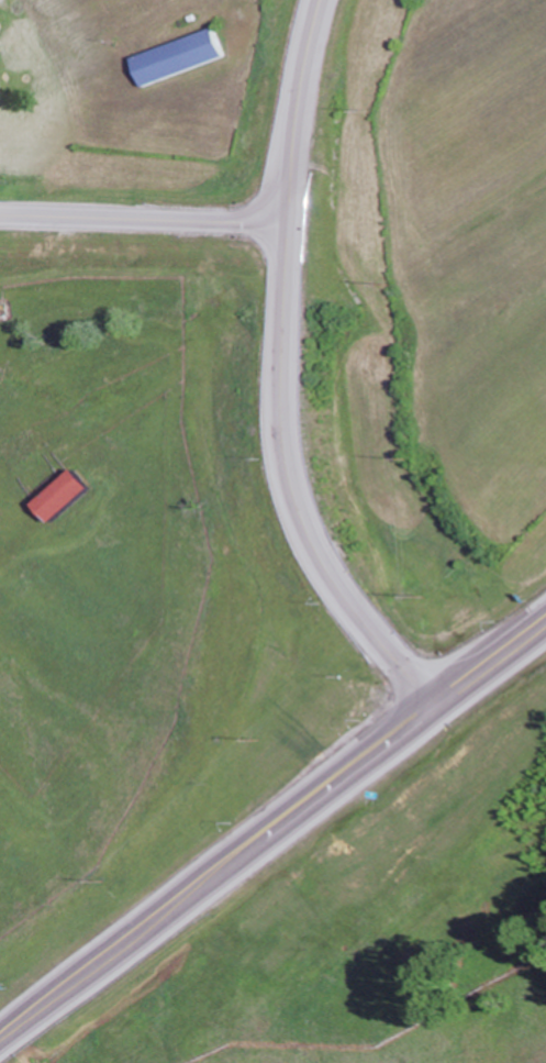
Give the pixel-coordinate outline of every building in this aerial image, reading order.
[(227,58),(218,29),(135,55),(144,84),(227,58)] [(93,487),(76,468),(37,504),(53,522),(93,487)]
